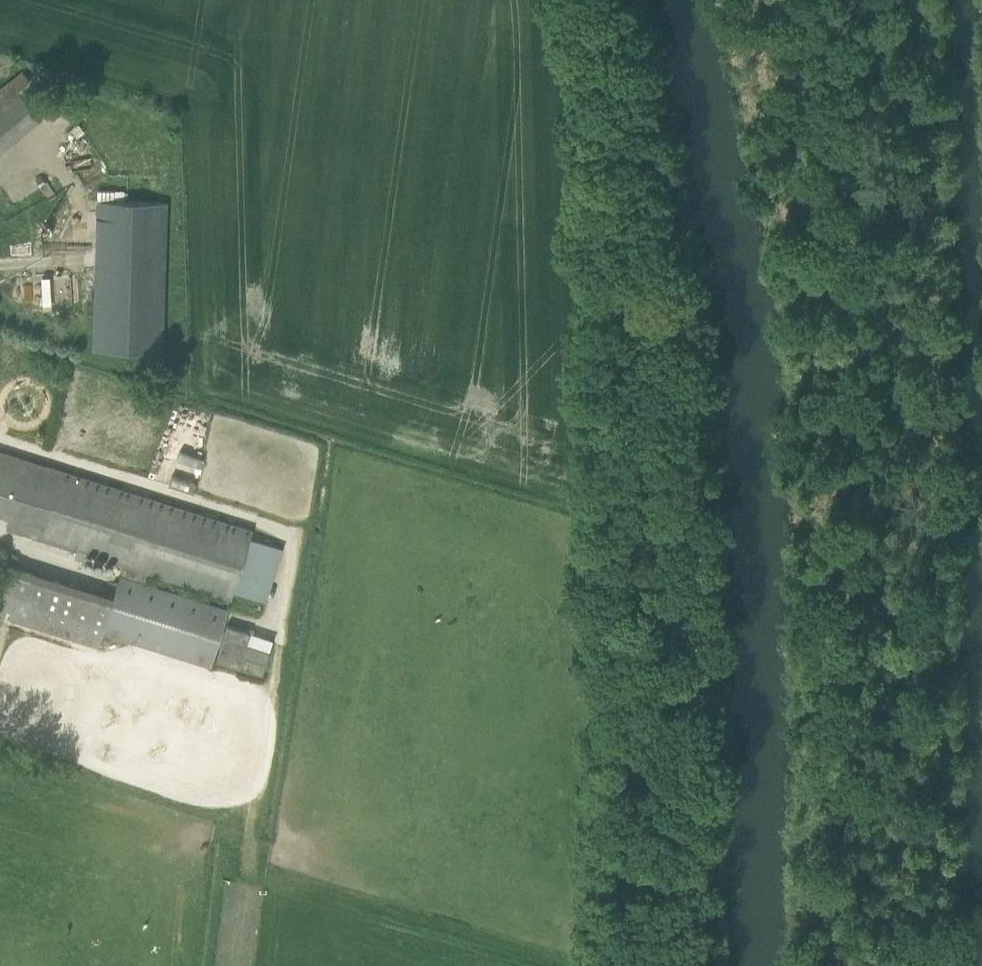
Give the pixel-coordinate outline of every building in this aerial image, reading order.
[(15,87),(10,81),(0,89),(0,148),(38,115),(63,94),(51,81),(44,87),(32,72),(15,87)] [(164,200),(164,187),(96,185),(92,347),(164,349),(167,200),(164,200)] [(251,534),(252,530),(0,452),(0,512),(11,516),(8,527),(124,563),(149,571),(232,597),(235,587),(266,597),(282,544),(251,534)] [(124,563),(113,593),(2,558),(0,565),(0,616),(4,617),(6,609),(11,610),(8,618),(99,647),(103,630),(210,665),(214,653),(223,625),(229,606),(145,580),(149,571),(124,563)] [(270,650),(247,643),(250,631),(227,624),(216,659),(262,673),(270,650)]
